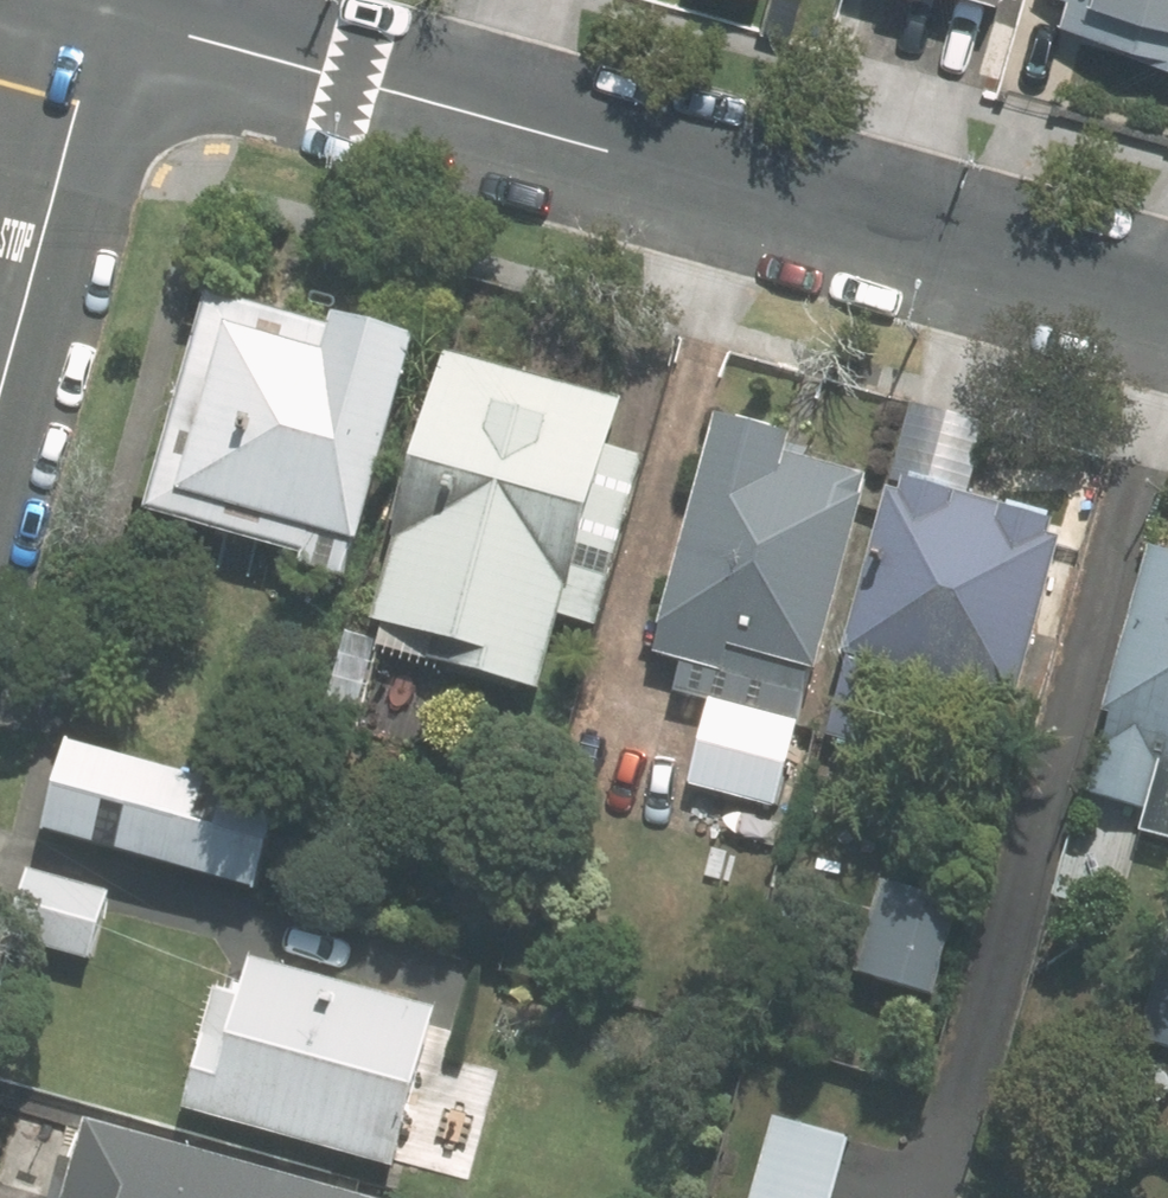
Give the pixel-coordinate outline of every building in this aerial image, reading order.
[(1070,18),(1127,32),(1123,46),(1167,58),(1167,0),(1075,0),(1070,18)] [(330,328),(208,292),(145,505),(350,565),(418,335),(335,311),(330,328)] [(619,400),(442,353),(370,620),(436,638),(429,664),(536,693),(556,620),(587,628),(632,458),(605,451),(619,400)] [(973,429),(898,409),(880,477),(955,497),(973,429)] [(790,437),(710,415),(645,658),(674,665),(667,692),(699,700),(678,778),(684,780),(671,830),(769,856),(782,809),(769,806),(805,673),(815,676),(868,480),(784,458),(790,437)] [(1064,529),(886,480),(814,737),(873,754),(895,675),(1014,708),(1064,529)] [(1142,551),(1074,794),(1139,811),(1132,835),(1167,845),(1167,559),(1142,551)] [(276,795),(64,736),(38,826),(250,885),(276,795)] [(107,888),(24,865),(3,936),(87,960),(107,888)] [(954,907),(874,883),(847,975),(927,998),(954,907)] [(1159,940),(1133,1038),(1167,1048),(1167,943),(1159,940)] [(435,1006),(247,956),(237,995),(212,989),(180,1111),(392,1167),(435,1006)] [(761,1116),(739,1197),(826,1197),(842,1138),(761,1116)] [(91,1123),(70,1197),(305,1197),(309,1184),(91,1123)]
